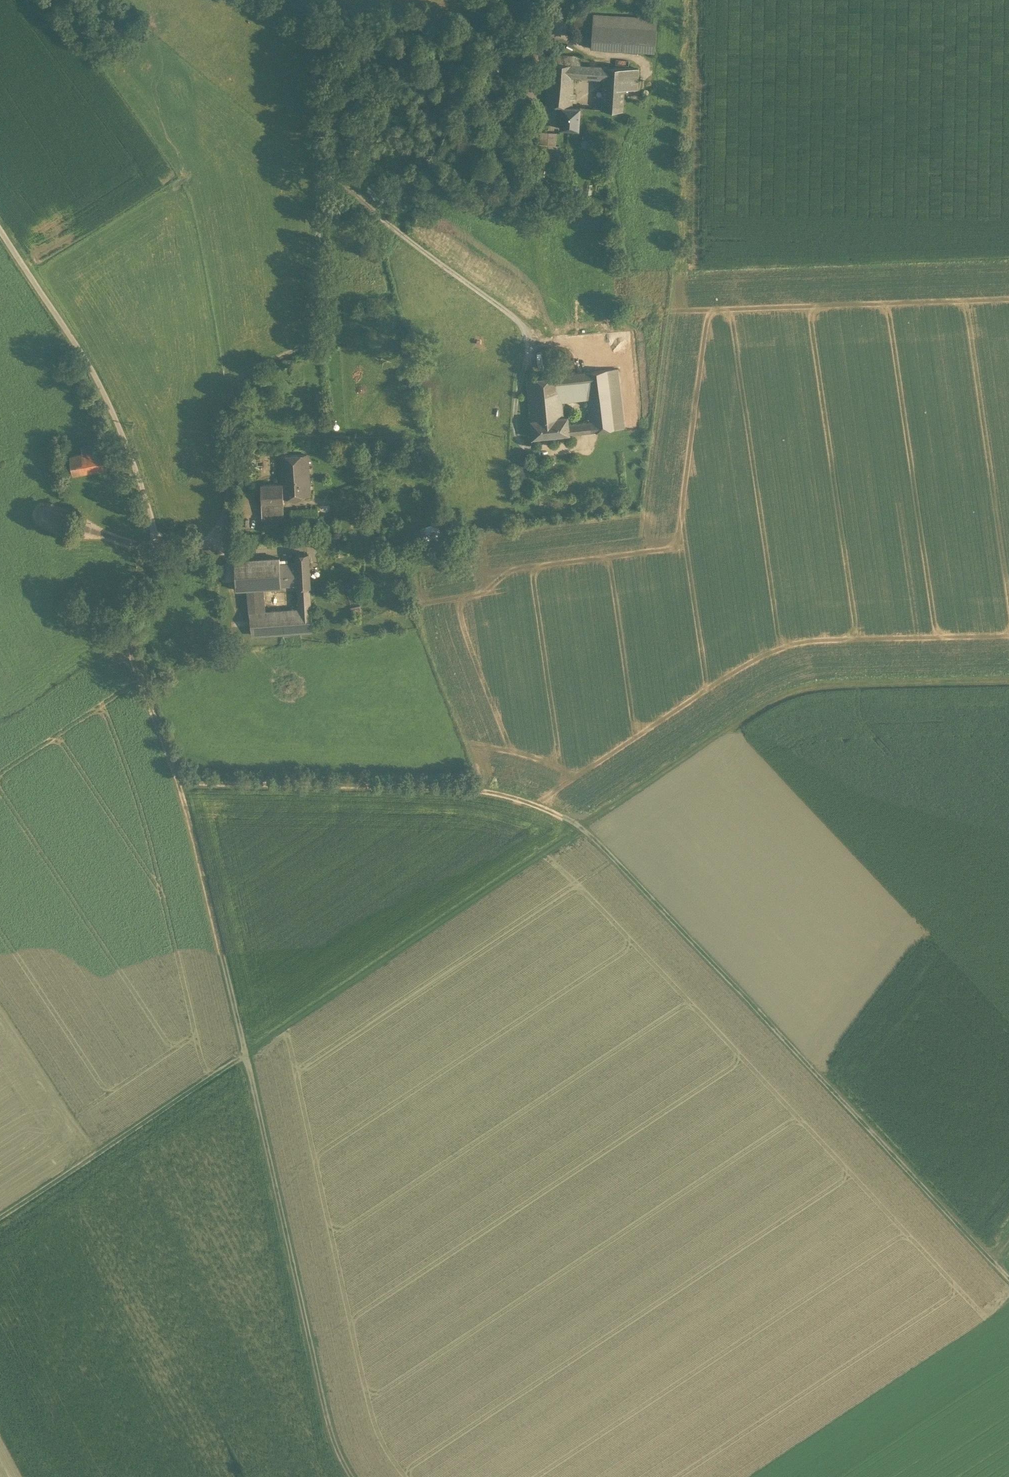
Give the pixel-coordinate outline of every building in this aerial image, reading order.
[(584,10),(576,9),(575,27),(583,28),(584,10)] [(593,15),(591,48),(655,52),(657,20),(593,15)] [(576,64),(581,64),(582,56),(551,53),(550,62),(576,64)] [(517,62),(509,61),(507,79),(515,80),(516,73),(517,62)] [(548,87),(574,89),(575,75),(576,64),(550,62),(548,87)] [(581,64),(576,64),(575,75),(604,78),(602,109),(623,110),(624,99),(626,68),(581,64)] [(635,69),(626,68),(624,99),(631,100),(633,100),(635,69)] [(526,74),(516,73),(515,80),(525,81),(526,74)] [(547,104),(562,106),(572,106),(574,89),(548,87),(547,104)] [(572,106),(562,106),(560,128),(579,129),(581,107),(572,106)] [(557,132),(542,131),(541,144),(542,144),(541,157),(558,159),(559,145),(556,145),(557,132)] [(551,192),(537,192),(537,201),(551,201),(551,192)] [(618,368),(609,369),(616,429),(625,428),(618,368)] [(609,369),(584,371),(587,396),(591,421),(592,431),(616,429),(609,369)] [(528,377),(532,418),(557,416),(556,399),(587,396),(584,371),(528,377)] [(557,416),(532,418),(533,436),(570,433),(569,423),(558,424),(557,416)] [(591,421),(581,422),(582,432),(592,431),(591,421)] [(581,422),(569,423),(570,433),(582,432),(581,422)] [(83,454),(98,451),(96,444),(81,447),(83,454)] [(111,449),(103,450),(106,461),(114,458),(111,449)] [(69,457),(74,476),(107,468),(106,461),(103,450),(98,451),(83,454),(69,457)] [(306,454),(281,456),(282,483),(282,492),(308,493),(306,454)] [(282,492),(282,483),(261,484),(262,499),(283,500),(282,492)] [(283,508),(283,500),(262,499),(262,518),(285,520),(283,508)] [(325,508),(283,508),(285,520),(330,517),(325,508)] [(308,553),(297,554),(297,562),(298,584),(298,586),(310,585),(308,553)] [(248,588),(261,587),(281,586),(281,585),(280,564),(280,557),(235,560),(236,589),(248,588)] [(298,584),(297,562),(280,564),(281,585),(298,584)] [(312,630),(310,585),(298,586),(300,609),(263,612),(250,613),(252,634),(312,630)] [(248,596),(262,595),(261,587),(248,588),(248,596)] [(248,596),(250,613),(263,612),(262,595),(248,596)]
